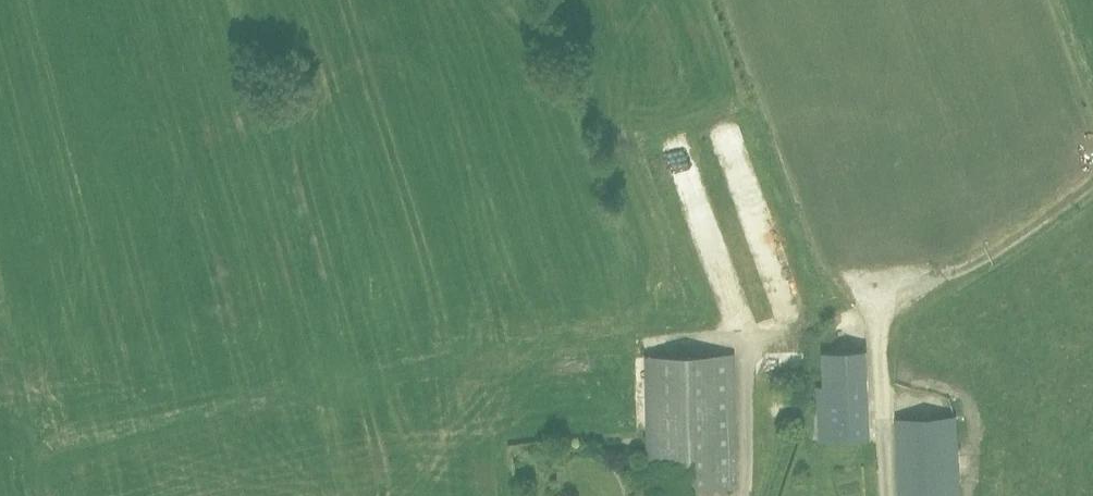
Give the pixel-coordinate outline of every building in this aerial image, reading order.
[(819,440),(872,438),(868,349),(823,351),(824,384),(817,385),(819,440)] [(675,488),(739,487),(735,353),(645,355),(648,489),(649,489),(649,495),(675,495),(675,488)] [(957,415),(895,418),(899,495),(961,495),(957,415)]
